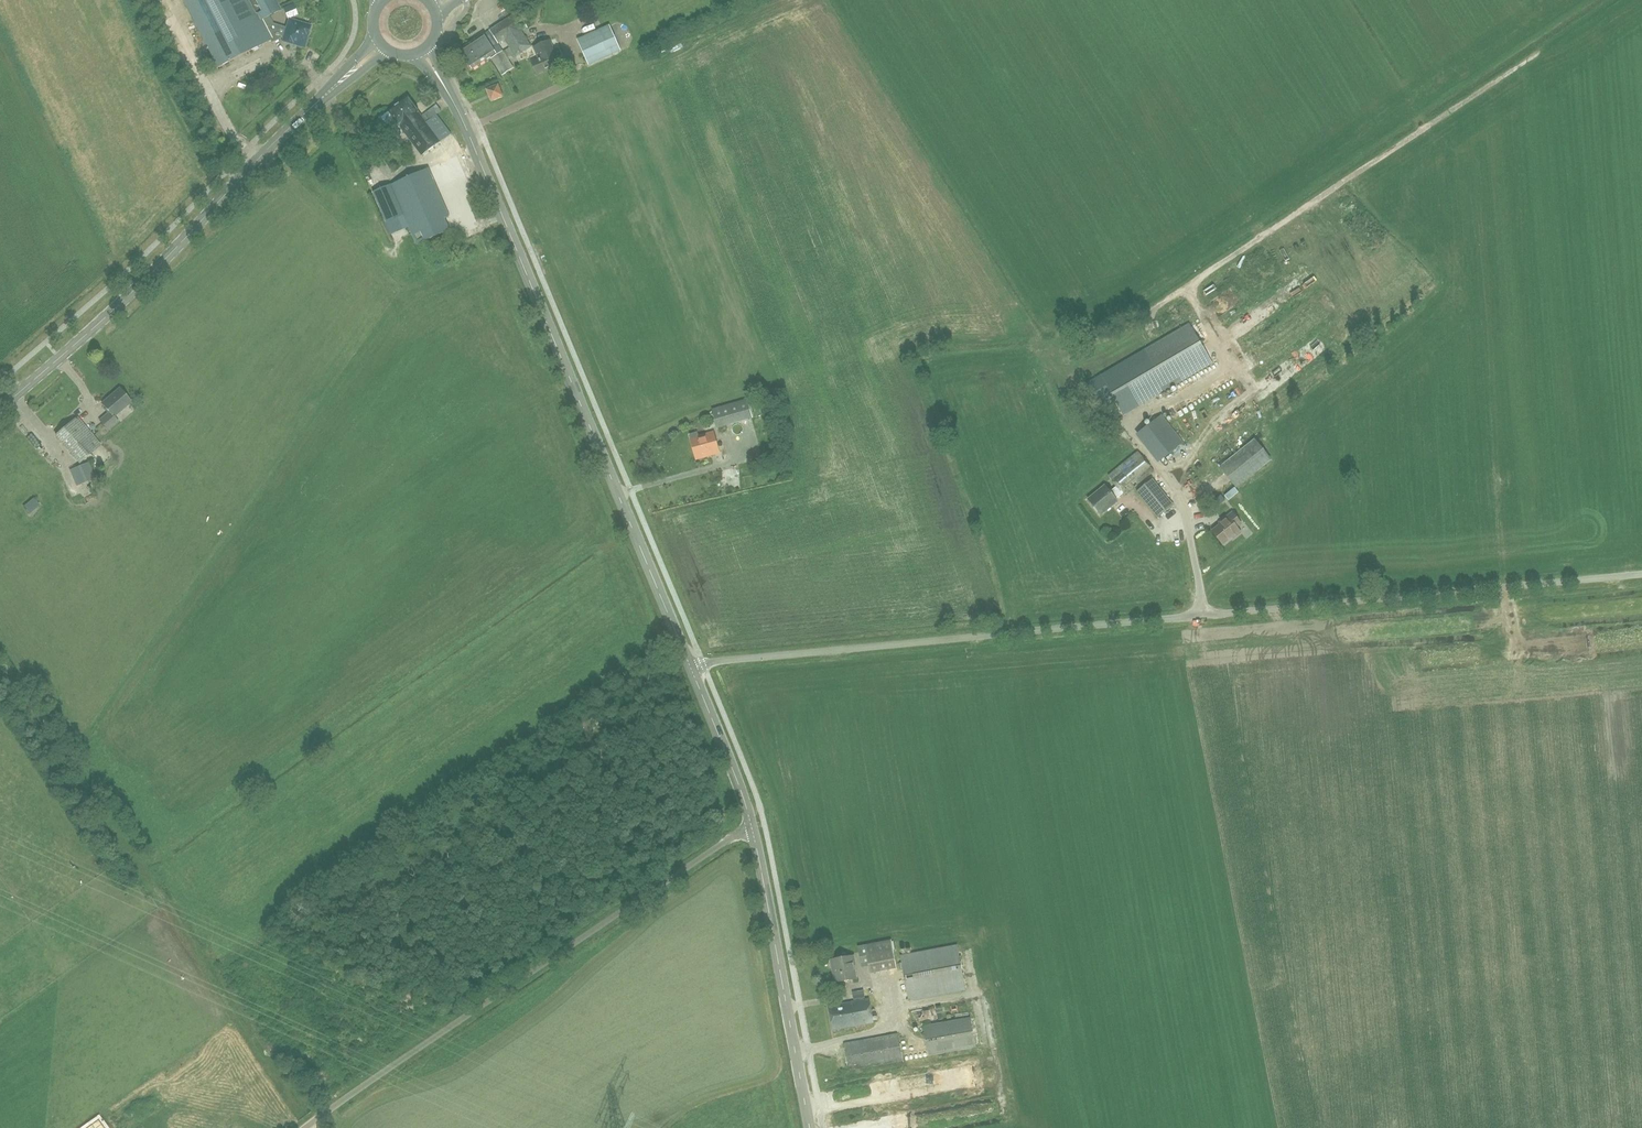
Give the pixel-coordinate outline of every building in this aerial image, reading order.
[(219,66),(271,39),(272,41),(280,37),(283,38),(282,40),(303,47),(310,26),(289,19),(287,27),(273,22),(269,15),(280,9),(275,0),(185,0),(219,66)] [(293,5),(283,9),(287,18),(297,14),(293,5)] [(500,46),(522,32),(512,16),(490,30),(500,46)] [(588,65),(620,51),(609,26),(577,40),(588,65)] [(522,32),(500,46),(503,50),(509,46),(515,55),(531,45),(522,32)] [(472,69),(496,53),(483,35),(460,50),(472,69)] [(554,50),(550,39),(533,47),(538,59),(531,62),(537,75),(550,69),(550,70),(560,66),(556,58),(561,56),(558,49),(554,50)] [(502,75),(513,68),(503,51),(492,59),(502,75)] [(379,63),(387,60),(384,54),(376,57),(379,63)] [(492,100),(502,96),(498,86),(488,90),(492,100)] [(389,112),(381,117),(390,130),(398,124),(399,126),(422,155),(440,142),(451,134),(436,114),(441,111),(437,105),(427,112),(428,113),(422,118),(418,112),(407,97),(388,111),(389,112)] [(450,230),(423,170),(391,185),(373,192),(386,222),(404,215),(417,245),(450,230)] [(446,192),(448,198),(456,196),(454,189),(446,192)] [(1123,415),(1167,389),(1212,364),(1190,324),(1087,382),(1099,404),(1113,396),(1123,415)] [(1261,368),(1254,374),(1260,382),(1267,376),(1261,368)] [(108,430),(118,422),(113,416),(131,401),(120,388),(102,404),(109,412),(99,420),(108,430)] [(718,427),(751,417),(746,399),(712,408),(718,427)] [(24,432),(34,425),(27,415),(17,422),(24,432)] [(1165,457),(1183,442),(1161,415),(1143,429),(1165,457)] [(79,463),(101,444),(76,416),(55,435),(79,463)] [(731,436),(741,434),(741,435),(752,432),(749,423),(729,429),(731,436)] [(719,453),(713,431),(698,436),(697,432),(690,434),(691,438),(690,438),(696,460),(719,453)] [(1235,487),(1271,459),(1254,438),(1219,467),(1235,487)] [(1124,495),(1154,471),(1138,451),(1108,476),(1117,486),(1110,492),(1105,486),(1088,500),(1100,514),(1117,500),(1116,499),(1123,493),(1124,495)] [(1175,477),(1194,463),(1189,456),(1170,470),(1175,477)] [(76,486),(95,477),(89,461),(69,469),(76,486)] [(1161,495),(1156,490),(1160,487),(1151,478),(1144,485),(1141,488),(1137,492),(1159,516),(1174,503),(1164,492),(1161,495)] [(30,514),(39,505),(34,497),(23,506),(30,514)] [(1233,537),(1241,531),(1238,526),(1242,523),(1232,510),(1218,521),(1219,524),(1211,530),(1222,544),(1232,536),(1233,537)] [(869,967),(895,964),(892,938),(858,943),(861,963),(868,962),(869,967)] [(909,1000),(965,990),(957,946),(901,956),(909,1000)] [(834,982),(857,978),(854,965),(856,965),(854,955),(831,958),(834,982)] [(832,1030),(874,1023),(869,999),(828,1006),(832,1030)] [(928,1055),(975,1046),(969,1017),(923,1026),(928,1055)] [(848,1070),(902,1060),(898,1033),(843,1043),(848,1070)] [(930,1072),(936,1093),(970,1082),(967,1071),(946,1077),(943,1068),(930,1072)] [(982,1116),(992,1114),(988,1096),(977,1099),(982,1116)] [(250,1103),(239,1109),(249,1125),(259,1120),(250,1103)]
